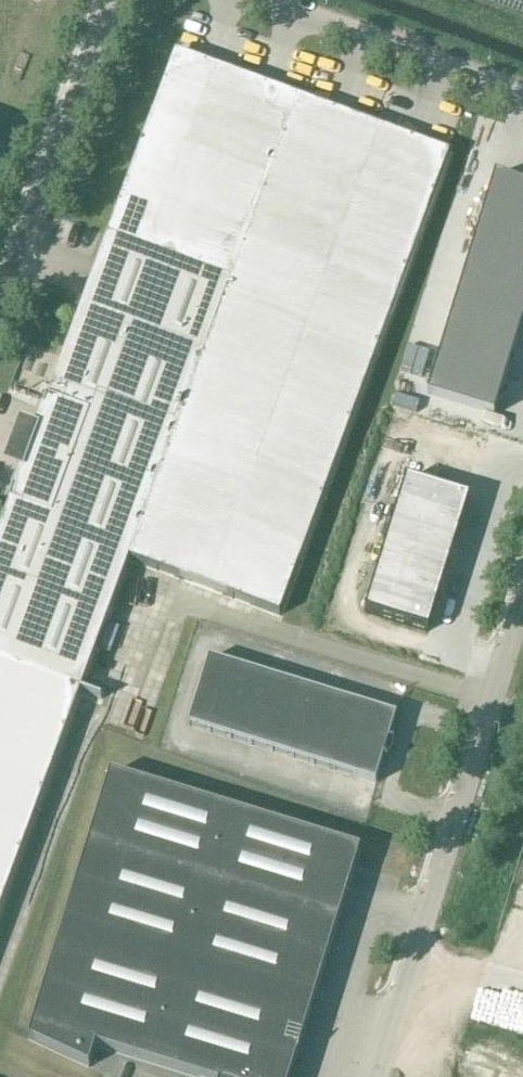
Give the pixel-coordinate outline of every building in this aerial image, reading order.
[(0,530),(0,912),(129,562),(280,618),(451,155),(175,54),(47,401),(46,401),(32,441),(24,438),(16,460),(24,463),(9,503),(10,504),(0,530)] [(428,397),(494,417),(522,323),(522,185),(495,177),(428,397)] [(405,484),(365,615),(425,633),(465,502),(405,484)] [(126,663),(139,632),(115,622),(103,653),(126,663)] [(396,717),(209,660),(189,727),(376,784),(396,717)] [(110,773),(28,1041),(89,1069),(97,1047),(190,1076),(290,1076),(360,850),(110,773)]
